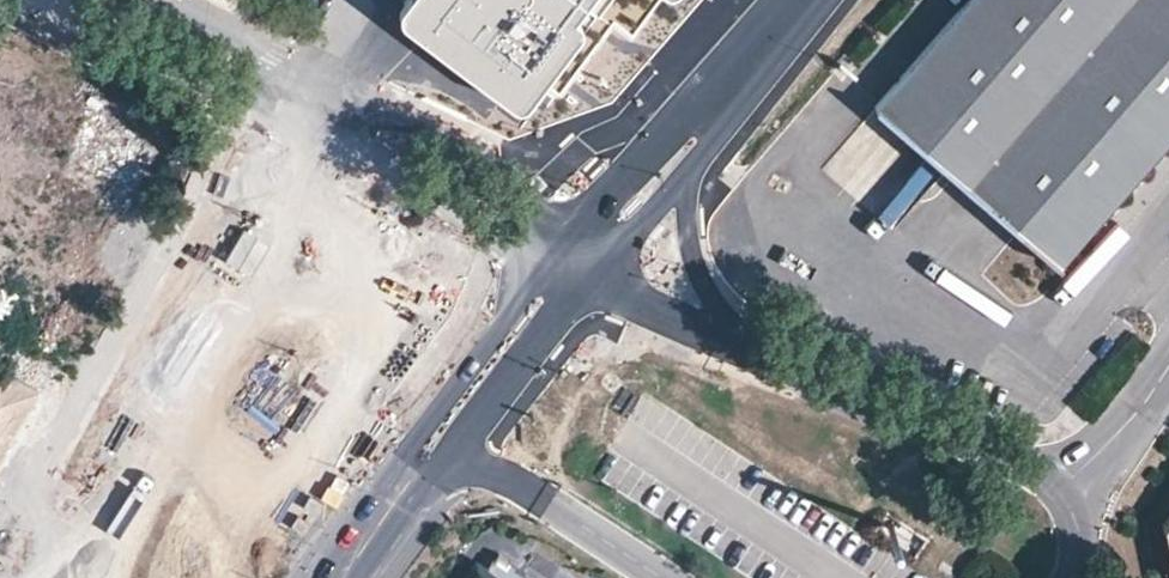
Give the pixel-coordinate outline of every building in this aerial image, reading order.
[(400,6),(400,15),(402,19),(514,103),(521,104),(542,78),(556,87),(614,15),(631,29),(652,0),(405,0),(400,6)] [(892,122),(1085,284),(1168,185),(1168,0),(995,0),(892,122)] [(130,145),(111,183),(136,196),(155,158),(130,145)] [(548,182),(538,173),(530,181),(541,190),(548,182)] [(1160,524),(1168,561),(1168,510),(1160,524)] [(519,567),(520,564),(512,559),(508,565),(501,561),(492,561),(487,569),(483,567),(475,577),(535,577),(519,567)]
